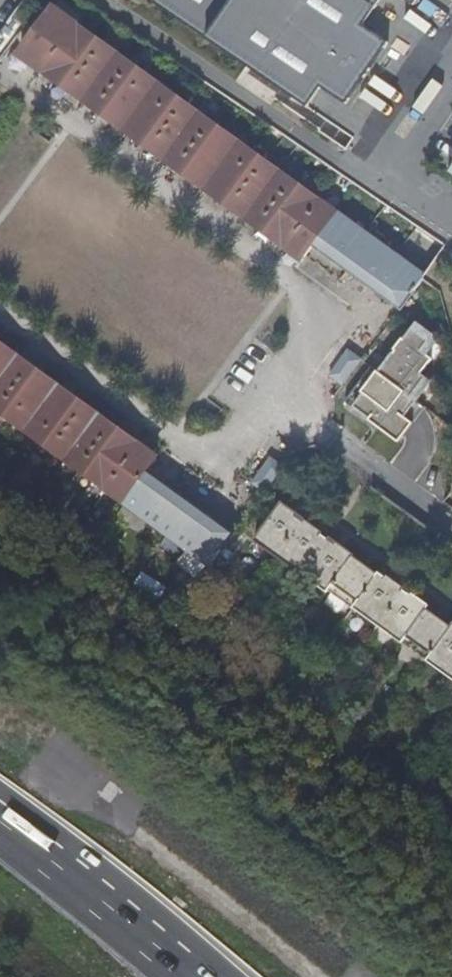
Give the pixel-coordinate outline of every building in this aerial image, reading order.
[(308,111),(322,93),(346,110),(352,100),(388,47),(363,30),(383,0),(156,0),(153,5),(308,111)] [(414,10),(421,0),(399,0),(414,10)] [(55,7),(21,52),(303,258),(313,245),(337,213),(55,7)] [(337,213),(313,245),(402,307),(423,276),(398,257),(337,213)] [(366,398),(360,407),(399,433),(422,398),(436,379),(426,372),(436,356),(430,352),(441,336),(418,320),(384,371),(376,366),(357,393),(366,398)] [(213,564),(235,533),(148,469),(156,458),(156,456),(0,343),(0,409),(213,564)] [(330,375),(343,384),(362,359),(349,349),(330,375)] [(422,398),(399,433),(408,439),(431,404),(422,398)] [(252,482),(265,492),(284,465),(271,456),(252,482)] [(353,609),(367,620),(370,616),(379,623),(376,626),(392,638),(394,634),(403,641),(400,644),(425,663),(449,682),(451,678),(451,626),(451,625),(450,626),(426,608),(429,605),(418,597),(416,599),(403,589),(405,587),(394,579),(393,581),(379,571),(378,572),(354,554),(355,553),(344,545),(342,547),(329,538),(317,529),(319,527),(306,518),(305,521),(281,505),(283,503),(282,502),(255,540),(279,558),(282,554),(291,560),(288,564),(302,575),(317,586),(321,582),(329,589),(327,591),(353,610),(353,609)]
